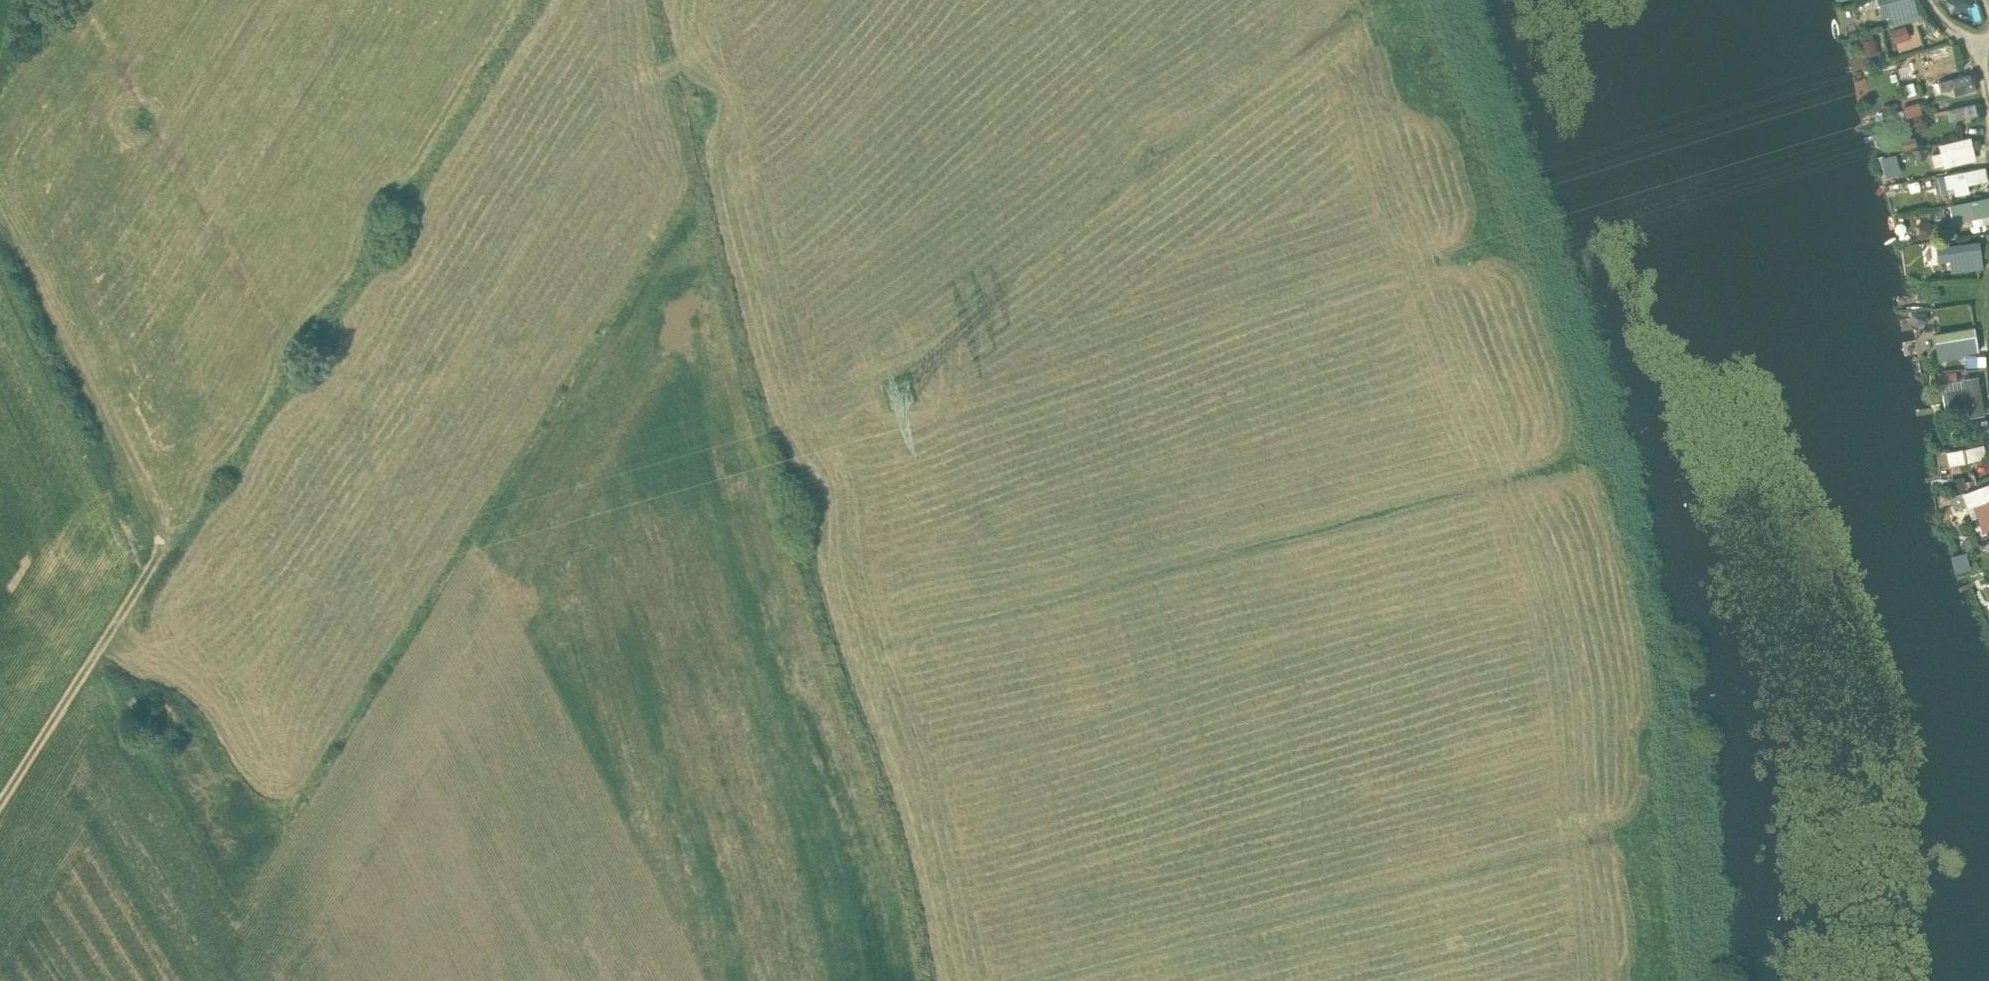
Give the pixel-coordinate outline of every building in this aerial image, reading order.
[(1889,12),(1891,22),(1919,17),(1916,0),(1877,0),(1880,14),(1889,12)] [(1895,39),(1910,35),(1906,24),(1892,28),(1895,39)] [(1862,39),(1863,53),(1877,52),(1876,38),(1862,39)] [(1943,56),(1960,55),(1959,42),(1943,43),(1943,56)] [(1955,93),(1976,87),(1971,69),(1937,79),(1940,89),(1953,85),(1955,93)] [(1906,114),(1922,111),(1920,100),(1904,104),(1906,114)] [(1948,117),(1977,111),(1975,100),(1946,105),(1948,117)] [(1941,149),(1931,152),(1935,167),(1977,154),(1970,132),(1939,142),(1941,149)] [(1897,153),(1883,155),(1885,174),(1900,172),(1897,153)] [(1967,181),(1988,177),(1986,164),(1946,170),(1950,192),(1969,189),(1967,181)] [(1948,201),(1951,218),(1988,212),(1988,193),(1948,201)] [(1950,268),(1982,266),(1981,239),(1936,241),(1936,258),(1950,258),(1950,268)] [(1933,329),(1937,356),(1979,351),(1975,324),(1933,329)] [(1979,373),(1941,381),(1947,414),(1986,407),(1979,373)] [(1949,462),(1984,455),(1981,441),(1946,448),(1949,462)] [(1982,529),(1988,526),(1988,479),(1961,490),(1967,504),(1972,503),(1982,529)]
